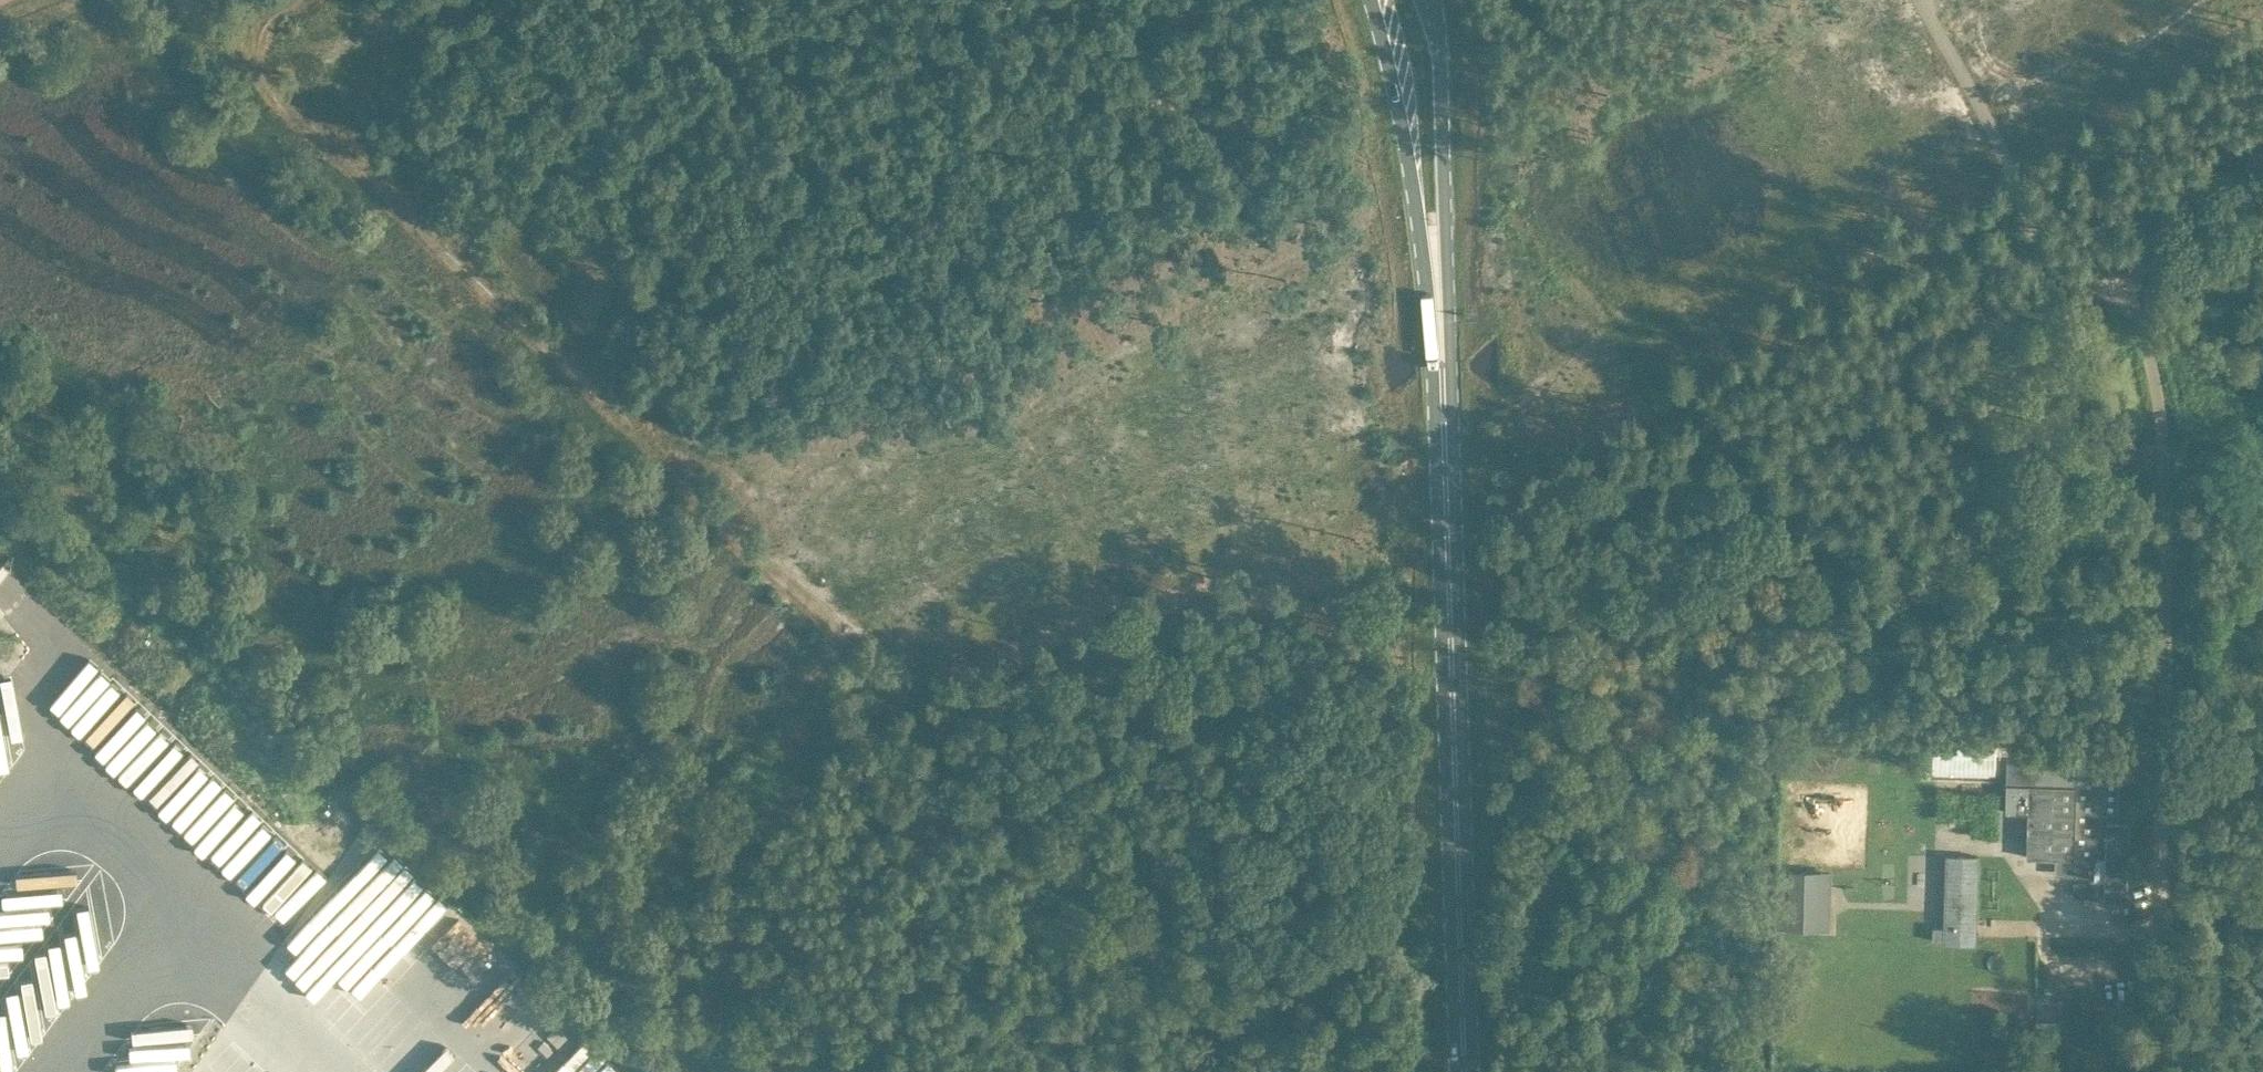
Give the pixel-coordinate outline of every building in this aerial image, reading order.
[(2008,723),(2008,732),(2017,732),(2017,724),(2008,723)] [(1932,773),(1995,775),(1996,735),(1933,732),(1932,773)] [(2095,875),(2095,880),(2105,881),(2106,859),(2095,859),(2097,814),(2119,815),(2121,764),(2010,760),(2008,811),(2030,811),(2028,856),(2079,858),(2078,874),(2095,875)] [(1946,941),(1963,942),(1976,942),(1978,855),(1948,855),(1946,926),(1934,926),(1933,939),(1946,939),(1946,941)] [(1789,868),(1787,928),(1814,928),(1815,869),(1789,868)] [(2097,882),(2074,881),(2073,896),(2096,897),(2097,882)] [(84,920),(95,927),(110,903),(99,896),(84,920)] [(67,966),(86,939),(72,930),(54,957),(67,966)] [(147,1040),(184,991),(170,980),(133,1030),(147,1040)] [(194,1001),(174,1030),(187,1039),(207,1010),(194,1001)] [(167,1034),(152,1063),(167,1071),(182,1041),(167,1034)]
